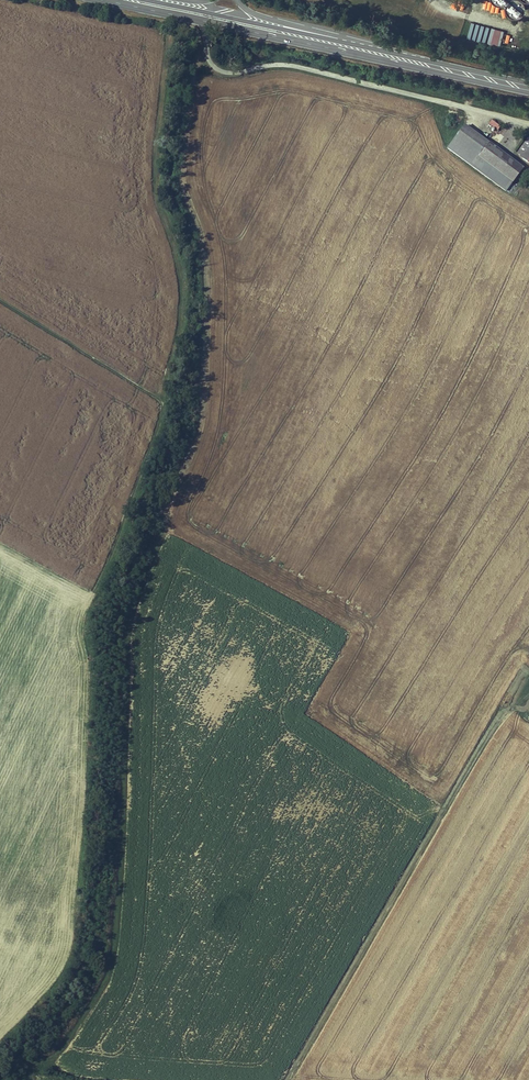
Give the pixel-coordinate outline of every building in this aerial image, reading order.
[(506,0),(506,1),(506,2),(506,3),(506,4),(506,5),(506,6),(506,7),(507,8),(507,9),(508,10),(509,10),(510,11),(511,12),(512,12),(513,13),(514,13),(515,13),(516,13),(517,13),(518,13),(519,13),(520,13),(520,12),(521,12),(522,12),(522,11),(523,10),(524,10),(524,9),(525,8),(525,7),(526,7),(526,6),(526,5),(526,4),(526,3),(526,2),(526,1),(526,0),(506,0)] [(470,22),(467,39),(486,43),(486,44),(500,47),(504,31),(490,28),(490,27),(470,22)] [(490,148),(467,131),(449,154),(506,197),(514,186),(480,161),(490,148)] [(528,140),(516,157),(528,166),(528,141),(528,140)] [(480,161),(514,186),(524,173),(490,148),(480,161)]
